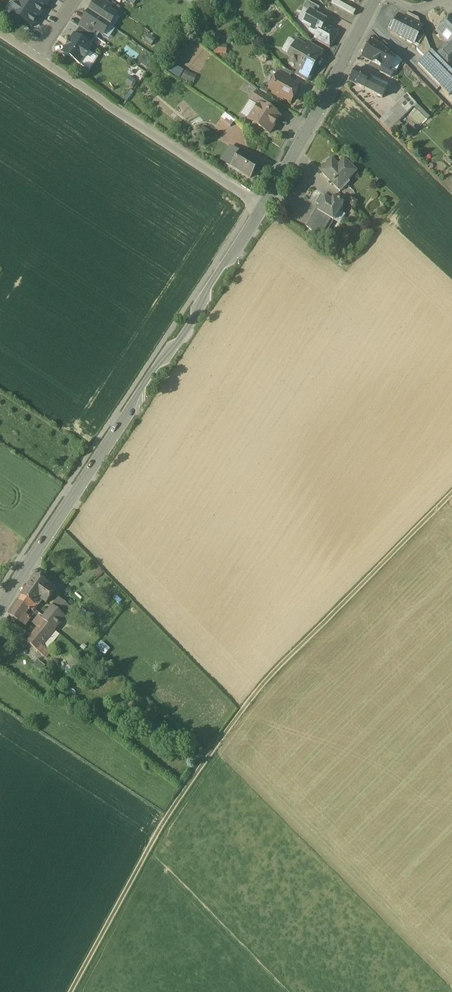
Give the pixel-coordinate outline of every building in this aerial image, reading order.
[(33,29),(52,0),(21,0),(12,14),(23,22),(33,29)] [(101,0),(100,0),(97,5),(110,13),(113,8),(101,0)] [(333,4),(355,15),(357,11),(336,0),(333,4)] [(320,8),(307,2),(303,9),(311,13),(311,12),(316,15),(320,8)] [(97,5),(96,4),(90,14),(110,27),(116,17),(97,5)] [(316,15),(311,12),(311,13),(304,26),(312,30),(310,33),(316,37),(317,37),(323,25),(324,26),(327,21),(316,15)] [(19,28),(23,22),(12,14),(9,13),(5,19),(19,28)] [(110,27),(90,14),(83,24),(84,25),(97,33),(103,37),(110,27)] [(408,14),(405,20),(421,28),(419,19),(408,14)] [(422,30),(423,29),(421,28),(405,20),(400,17),(392,33),(415,44),(422,30)] [(438,33),(448,44),(451,47),(451,19),(438,33)] [(97,33),(84,25),(80,30),(93,38),(97,33)] [(323,25),(317,37),(316,37),(315,40),(330,48),(334,40),(332,39),(336,33),(324,26),(323,25)] [(81,30),(75,38),(90,47),(95,40),(81,30)] [(422,30),(415,44),(419,47),(417,50),(425,58),(431,52),(422,30)] [(90,48),(75,38),(64,54),(79,64),(90,48)] [(324,51),(308,43),(305,48),(304,49),(320,58),(324,51)] [(380,47),(371,43),(364,58),(383,67),(389,71),(390,70),(394,61),(392,59),(380,47)] [(396,55),(384,43),(380,47),(392,59),(396,55)] [(320,58),(304,49),(305,48),(297,44),(290,56),(291,59),(289,62),(291,66),(294,68),(297,67),(298,70),(310,76),(320,58)] [(437,55),(438,56),(448,66),(451,62),(451,47),(448,44),(437,55)] [(418,64),(449,96),(451,93),(451,73),(436,57),(431,52),(425,58),(418,64)] [(448,66),(438,56),(436,57),(451,73),(451,62),(448,66)] [(180,78),(185,71),(175,63),(170,70),(180,78)] [(292,74),(280,67),(278,64),(273,73),(278,76),(278,75),(288,81),(292,74)] [(389,71),(383,67),(380,72),(390,78),(394,72),(390,70),(389,71)] [(371,76),(357,69),(350,82),(364,89),(371,76)] [(182,80),(194,84),(197,74),(185,70),(182,80)] [(310,76),(298,70),(295,76),(307,82),(310,76)] [(288,81),(278,75),(278,76),(273,85),(274,87),(271,92),(275,94),(275,96),(281,100),(282,98),(291,103),(295,95),(292,94),(294,90),(295,91),(297,88),(288,82),(288,81)] [(382,81),(371,76),(364,89),(382,98),(387,89),(380,85),(382,81)] [(264,97),(258,92),(251,102),(259,107),(259,106),(266,111),(268,109),(273,102),(264,97)] [(407,94),(393,108),(402,117),(416,104),(407,94)] [(268,109),(266,111),(259,106),(259,107),(253,116),(258,119),(255,125),(269,134),(280,119),(275,116),(276,114),(268,109)] [(402,117),(393,108),(385,116),(394,126),(402,117)] [(235,122),(226,114),(222,119),(231,127),(235,122)] [(394,126),(385,116),(380,121),(389,130),(394,126)] [(242,153),(234,149),(225,163),(232,168),(242,153)] [(259,164),(242,153),(232,168),(250,179),(259,164)] [(338,166),(334,171),(328,164),(320,172),(338,190),(343,186),(347,181),(357,171),(345,160),(338,166)] [(325,199),(321,197),(316,204),(321,206),(325,199)] [(332,203),(325,199),(321,206),(317,212),(330,220),(333,221),(343,205),(340,203),(340,202),(338,201),(338,202),(334,199),(332,203)] [(317,212),(316,212),(307,228),(321,236),(330,220),(317,212)] [(54,591),(35,578),(23,596),(37,606),(42,600),(46,603),(54,591)] [(60,599),(52,608),(42,621),(44,622),(53,630),(54,631),(71,609),(60,599)] [(30,610),(19,602),(9,615),(17,621),(15,623),(20,627),(22,624),(26,627),(30,621),(30,620),(25,617),(29,610),(30,610)] [(42,621),(29,610),(25,617),(30,620),(30,621),(39,629),(44,622),(42,621)] [(39,629),(28,643),(37,651),(41,646),(44,642),(53,630),(44,622),(39,629)] [(107,654),(111,646),(100,642),(97,649),(107,654)] [(49,653),(41,646),(37,651),(46,657),(49,653)]
